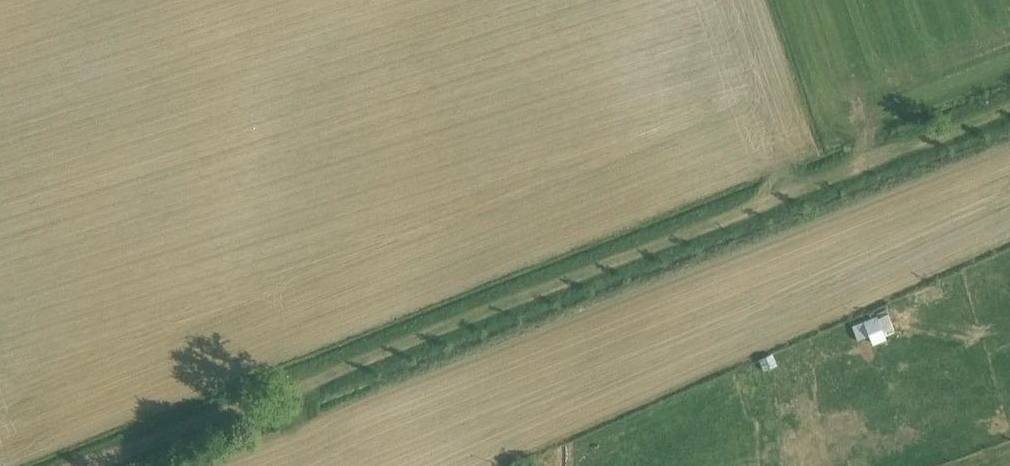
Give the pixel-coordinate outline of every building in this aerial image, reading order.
[(873,334),(875,340),(898,332),(890,310),(853,323),(859,338),(873,334)]
